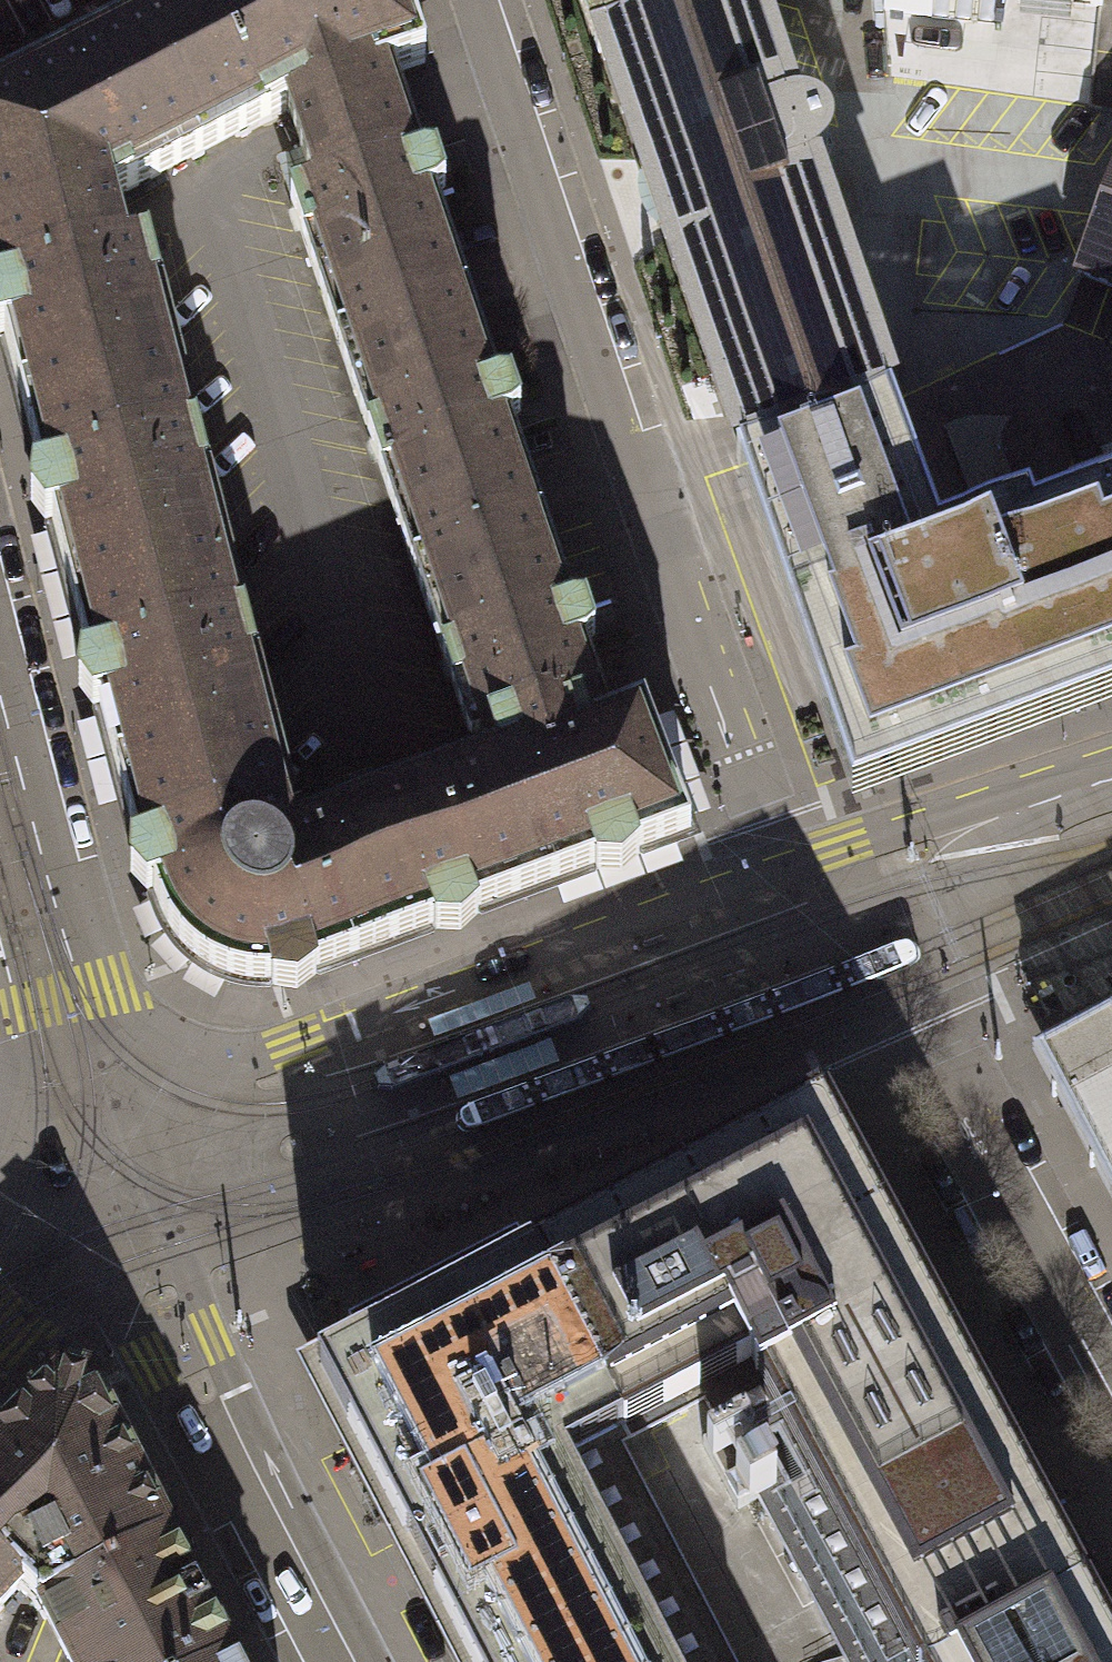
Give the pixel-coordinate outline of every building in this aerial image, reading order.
[(196,156),(286,113),(294,142),(313,193),(421,150),(405,104),(394,72),(428,63),(401,0),(179,0),(131,25),(196,156)] [(734,0),(578,0),(591,47),(596,45),(734,0)] [(596,45),(732,435),(741,461),(887,407),(879,383),(806,173),(823,166),(829,147),(821,130),(810,119),(800,118),(789,118),(743,0),(734,0),(596,45)] [(883,9),(929,14),(930,0),(882,0),(883,9)] [(124,257),(108,203),(196,156),(131,25),(0,94),(0,289),(124,257)] [(421,150),(313,193),(288,203),(333,339),(465,289),(438,207),(447,190),(435,164),(421,150)] [(1074,272),(1111,287),(1111,176),(1074,272)] [(194,438),(145,251),(124,257),(0,289),(0,326),(40,478),(194,438)] [(465,289),(333,339),(409,563),(543,522),(509,421),(521,413),(507,384),(495,390),(465,289)] [(1065,475),(1076,505),(1033,521),(1025,500),(934,533),(887,407),(741,461),(731,465),(845,797),(1111,700),(1111,458),(1065,475)] [(194,438),(40,478),(87,660),(242,621),(194,438)] [(543,522),(409,563),(470,735),(597,694),(581,651),(594,637),(585,610),(572,606),(543,522)] [(289,807),(288,801),(242,621),(87,660),(134,847),(289,807)] [(597,694),(470,735),(455,741),(465,768),(425,783),(473,911),(687,831),(642,710),(606,723),(597,694)] [(473,911),(425,783),(313,830),(304,796),(288,801),(289,807),(134,847),(143,894),(162,935),(193,964),(225,980),(261,986),(301,974),(473,911)] [(1031,1052),(1111,1208),(1111,1010),(1031,1052)] [(1060,1548),(1079,1584),(1099,1574),(833,1077),(516,1246),(519,1252),(817,1094),(1060,1548)] [(519,1252),(613,1428),(742,1360),(892,1640),(904,1661),(933,1661),(1079,1584),(1060,1548),(817,1094),(519,1252)] [(468,1661),(673,1661),(563,1453),(613,1428),(519,1252),(516,1246),(355,1320),(364,1337),(313,1363),(401,1531),(406,1528),(440,1593),(434,1597),(468,1661)] [(355,1320),(291,1352),(452,1661),(468,1661),(434,1597),(440,1593),(406,1528),(401,1531),(313,1363),(364,1337),(355,1320)] [(892,1640),(742,1360),(613,1428),(563,1453),(673,1661),(731,1661),(619,1446),(706,1401),(721,1430),(751,1415),(785,1481),(755,1496),(843,1661),(904,1661),(892,1640)] [(39,1605),(170,1538),(89,1379),(61,1370),(0,1430),(0,1556),(26,1580),(21,1585),(37,1601),(39,1605)] [(751,1415),(721,1430),(700,1441),(734,1507),(755,1496),(785,1481),(751,1415)] [(230,1657),(170,1538),(39,1605),(68,1661),(220,1661),(230,1657)] [(21,1585),(26,1580),(0,1556),(0,1608),(21,1585)] [(1099,1574),(1079,1584),(1103,1627),(1111,1644),(1111,1598),(1099,1574)] [(1079,1584),(933,1661),(1111,1661),(1111,1644),(1103,1627),(1079,1584)]
